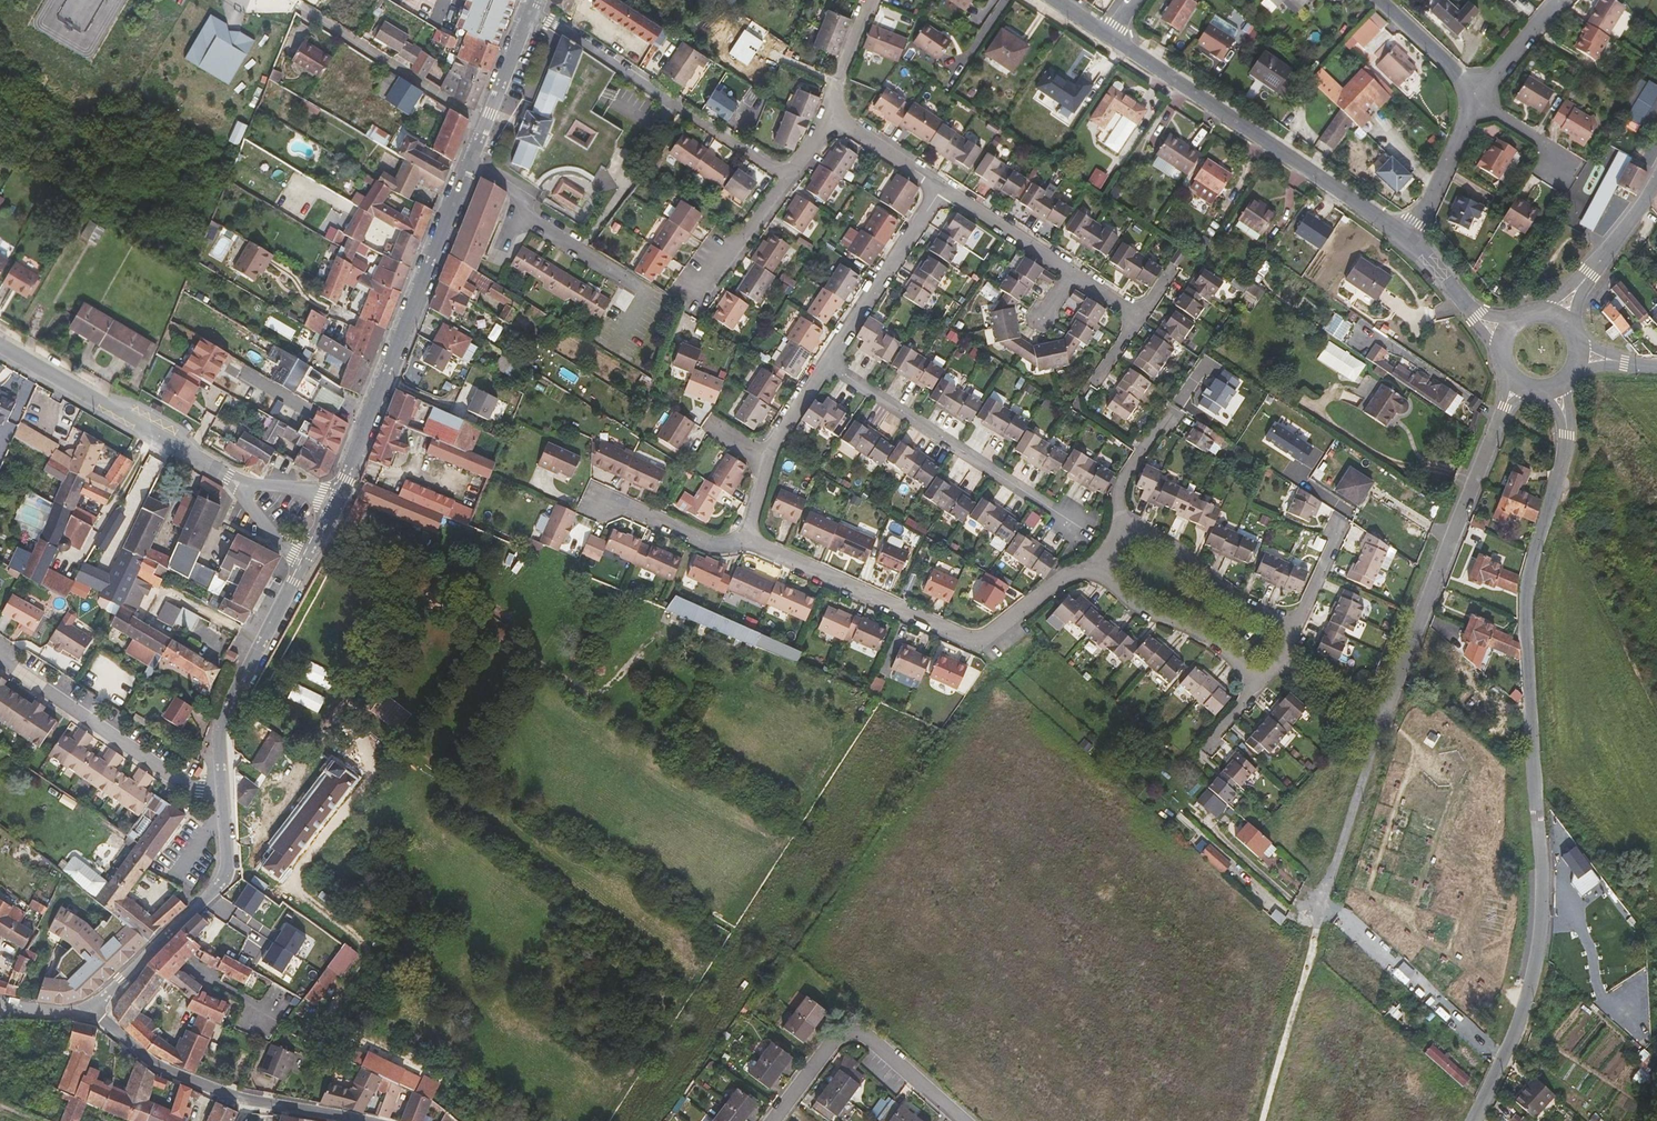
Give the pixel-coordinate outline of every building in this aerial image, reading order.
[(497,44),(515,0),(467,0),(457,25),(497,44)] [(569,11),(573,0),(551,0),(569,11)] [(663,27),(622,0),(596,0),(594,3),(653,42),(663,27)] [(965,12),(973,0),(948,0),(965,12)] [(1190,0),(1174,0),(1161,19),(1179,31),(1196,4),(1190,0)] [(1262,2),(1273,13),(1286,0),(1265,0),(1262,2)] [(1309,0),(1288,0),(1299,11),(1309,0)] [(1458,12),(1445,0),(1441,0),(1430,11),(1457,36),(1479,12),(1467,2),(1458,12)] [(1607,36),(1625,7),(1614,0),(1599,0),(1593,10),(1595,11),(1587,24),(1607,36)] [(652,44),(653,42),(594,3),(592,5),(652,44)] [(375,4),(370,11),(378,16),(383,8),(380,7),(375,4)] [(844,37),(851,18),(829,9),(821,27),(844,37)] [(229,83),(255,39),(240,30),(229,29),(227,22),(211,13),(185,57),(229,83)] [(398,53),(405,57),(412,45),(405,41),(409,35),(384,21),(382,25),(377,33),(375,37),(374,39),(386,46),(388,43),(400,50),(399,52),(398,53)] [(374,31),(377,33),(382,25),(379,23),(374,31)] [(1587,24),(1586,23),(1581,32),(1582,33),(1573,48),(1595,61),(1609,38),(1607,36),(1587,24)] [(944,37),(926,24),(913,43),(939,60),(952,41),(945,36),(944,36),(944,37)] [(1209,24),(1197,43),(1215,54),(1214,57),(1221,62),(1235,40),(1209,24)] [(907,39),(872,25),(863,48),(898,62),(905,46),(907,39)] [(844,37),(821,27),(814,45),(836,55),(844,37)] [(437,42),(454,49),(459,38),(442,30),(437,42)] [(1027,48),(1002,31),(987,54),(1012,71),(1027,48)] [(522,125),(520,131),(516,139),(521,141),(512,163),(534,172),(548,180),(549,180),(552,175),(555,177),(558,175),(560,175),(564,168),(566,168),(568,168),(571,168),(573,168),(576,169),(578,169),(581,170),(583,171),(586,173),(595,178),(601,167),(607,171),(611,164),(610,164),(612,161),(613,158),(614,155),(615,152),(616,149),(617,146),(617,143),(617,142),(623,132),(592,112),(565,95),(571,80),(576,67),(584,73),(594,58),(583,50),(562,37),(548,71),(531,113),(527,112),(522,125)] [(321,50),(304,40),(292,59),(320,76),(333,56),(321,49),(321,50)] [(710,57),(683,40),(662,72),(683,86),(698,64),(703,67),(710,57)] [(412,45),(405,57),(414,62),(422,49),(413,44),(412,45)] [(1393,48),(1406,60),(1409,58),(1396,45),(1393,48)] [(1416,69),(1406,60),(1393,48),(1375,66),(1398,88),(1416,69)] [(424,67),(420,75),(425,78),(435,58),(422,49),(414,62),(424,67)] [(1291,70),(1265,52),(1249,74),(1275,92),(1291,70)] [(462,75),(484,85),(489,71),(456,57),(451,70),(462,75)] [(592,112),(617,73),(594,58),(584,73),(576,67),(571,80),(565,95),(592,112)] [(414,63),(411,69),(420,75),(424,67),(414,62),(414,63)] [(283,72),(273,68),(268,78),(278,84),(283,72)] [(1074,87),(1049,69),(1037,88),(1062,105),(1074,87)] [(1379,107),(1388,98),(1389,97),(1361,70),(1360,71),(1342,90),(1320,69),(1310,80),(1333,102),(1341,109),(1353,121),(1355,123),(1359,127),(1360,128),(1369,117),(1363,112),(1373,102),(1379,107)] [(386,98),(400,77),(389,70),(375,92),(385,98),(386,98)] [(450,70),(444,81),(457,88),(462,75),(451,70),(450,70)] [(444,81),(440,88),(472,108),(474,109),(484,85),(462,75),(457,88),(444,81)] [(1553,92),(1529,76),(1516,97),(1541,112),(1553,92)] [(415,103),(422,91),(419,89),(408,82),(400,77),(386,98),(409,113),(415,103)] [(1640,79),(1621,109),(1628,113),(1626,117),(1640,126),(1642,122),(1649,126),(1656,114),(1656,86),(1648,80),(1647,83),(1640,79)] [(1115,83),(1111,88),(1090,119),(1104,128),(1116,110),(1124,116),(1137,124),(1146,111),(1118,93),(1122,88),(1121,85),(1118,82),(1115,83)] [(972,87),(967,94),(971,97),(977,89),(972,87)] [(789,111),(809,119),(810,119),(819,99),(820,96),(798,88),(796,95),(789,111)] [(891,121),(898,126),(899,124),(900,123),(908,111),(901,107),(904,102),(905,101),(886,88),(873,106),(892,119),(891,121)] [(757,106),(763,109),(766,102),(768,96),(768,95),(760,90),(753,104),(757,106)] [(422,107),(429,95),(422,91),(415,103),(422,107)] [(784,109),(787,110),(789,111),(796,95),(791,93),(784,109)] [(1575,106),(1565,100),(1552,120),(1562,126),(1560,130),(1585,145),(1597,126),(1593,116),(1588,117),(1574,109),(1575,106)] [(907,129),(929,144),(942,124),(943,122),(914,102),(911,107),(908,111),(900,123),(907,128),(907,129)] [(911,107),(904,102),(901,107),(908,111),(911,107)] [(753,116),(759,118),(763,109),(757,106),(753,116)] [(433,150),(453,162),(469,121),(451,109),(433,150)] [(1341,109),(1320,140),(1333,149),(1353,121),(1341,109)] [(800,133),(803,134),(809,119),(789,111),(787,110),(774,141),(793,149),(800,133)] [(1137,124),(1124,116),(1110,138),(1122,146),(1137,124)] [(986,127),(996,134),(1000,129),(990,122),(986,127)] [(942,124),(929,144),(935,148),(942,152),(940,155),(947,159),(962,137),(942,124)] [(372,125),(366,135),(386,147),(390,141),(389,141),(392,136),(372,125)] [(1361,141),(1367,135),(1360,128),(1359,127),(1353,133),(1361,141)] [(392,151),(397,154),(407,135),(401,132),(392,151)] [(677,134),(675,133),(672,137),(669,142),(671,143),(677,134)] [(1169,134),(1167,137),(1183,148),(1185,144),(1169,134)] [(406,159),(444,182),(450,169),(415,150),(419,141),(407,135),(397,154),(406,159)] [(694,170),(708,150),(701,145),(699,147),(683,135),(669,154),(693,171),(694,170)] [(962,137),(947,159),(955,164),(956,161),(962,165),(969,169),(982,150),(962,137)] [(1200,155),(1185,144),(1183,148),(1167,137),(1156,154),(1158,156),(1174,167),(1187,175),(1200,155)] [(1516,151),(1498,139),(1493,146),(1492,146),(1488,152),(1485,151),(1482,155),(1483,156),(1477,166),(1498,180),(1516,151)] [(415,150),(450,169),(453,162),(433,150),(432,150),(419,141),(415,150)] [(821,165),(841,178),(842,179),(858,155),(839,143),(828,160),(825,158),(821,165)] [(715,155),(708,150),(694,170),(720,188),(721,186),(732,171),(733,170),(714,156),(715,155)] [(1604,190),(1623,154),(1619,152),(1579,225),(1592,231),(1612,194),(1604,190)] [(993,189),(1007,167),(987,154),(975,173),(981,177),(987,181),(985,184),(993,189)] [(1616,186),(1628,164),(1631,158),(1623,154),(1604,190),(1612,194),(1616,186)] [(1168,177),(1174,167),(1158,156),(1152,166),(1168,177)] [(1399,189),(1411,176),(1391,158),(1376,173),(1392,189),(1391,190),(1391,191),(1392,193),(1393,194),(1394,195),(1396,195),(1397,195),(1398,194),(1399,193),(1400,192),(1399,189)] [(418,181),(440,194),(444,182),(406,159),(400,169),(396,179),(384,171),(378,182),(390,189),(390,190),(409,199),(418,181)] [(1232,176),(1207,159),(1193,180),(1218,196),(1232,176)] [(821,165),(820,164),(815,172),(817,173),(806,189),(825,202),(841,178),(821,165)] [(1616,186),(1636,196),(1647,174),(1628,164),(1616,186)] [(1014,199),(1027,180),(1007,167),(993,189),(1000,193),(1002,191),(1008,195),(1014,199)] [(757,183),(738,169),(735,173),(724,188),(737,198),(744,203),(757,183)] [(1101,191),(1110,177),(1097,169),(1089,183),(1101,191)] [(724,188),(735,173),(732,171),(721,186),(724,188)] [(376,181),(363,173),(347,199),(351,202),(357,191),(366,197),(376,181)] [(906,207),(914,196),(919,188),(898,174),(880,200),(882,202),(903,216),(908,209),(906,207)] [(476,272),(507,194),(481,178),(471,204),(450,256),(476,272)] [(585,193),(561,179),(551,196),(575,210),(578,204),(562,193),(565,189),(581,199),(585,193)] [(379,209),(383,203),(390,190),(390,189),(378,182),(376,181),(366,197),(364,200),(379,209)] [(1038,218),(1052,196),(1033,183),(1020,203),(1026,207),(1032,211),(1031,214),(1038,218)] [(357,191),(351,202),(360,207),(364,200),(366,197),(357,191)] [(819,208),(797,194),(792,201),(794,203),(783,220),(802,233),(819,208)] [(1483,206),(1458,195),(1447,221),(1467,230),(1473,218),(1477,220),(1483,206)] [(1059,229),(1072,209),(1052,196),(1038,218),(1045,223),(1047,220),(1053,224),(1059,229)] [(1277,214),(1260,202),(1261,201),(1254,197),(1238,220),(1262,236),(1277,214)] [(1516,197),(1513,202),(1502,220),(1525,234),(1539,211),(1516,197)] [(741,207),(744,203),(737,198),(734,202),(741,207)] [(401,230),(421,241),(433,211),(416,202),(412,212),(404,208),(401,214),(383,203),(379,209),(364,200),(360,207),(373,215),(395,228),(395,227),(401,230)] [(682,201),(669,220),(692,235),(696,228),(694,227),(697,222),(702,214),(682,201)] [(365,232),(373,215),(360,207),(349,223),(365,232)] [(864,231),(885,245),(894,231),(893,230),(892,230),(898,221),(879,208),(864,231)] [(516,214),(507,209),(503,216),(512,221),(516,214)] [(1084,246),(1099,224),(1079,211),(1066,230),(1073,235),(1079,239),(1077,241),(1084,246)] [(946,225),(941,232),(955,241),(963,247),(976,227),(957,214),(953,220),(949,227),(946,225)] [(211,218),(209,224),(203,239),(212,243),(221,224),(211,218)] [(106,229),(90,220),(81,235),(97,244),(106,229)] [(668,220),(663,228),(683,242),(686,244),(692,235),(669,220),(668,220)] [(361,242),(365,232),(349,223),(343,233),(346,234),(361,242)] [(1118,237),(1099,224),(1084,246),(1091,251),(1093,248),(1099,252),(1106,256),(1118,237)] [(333,241),(339,230),(328,225),(322,236),(333,241)] [(663,228),(652,245),(671,258),(672,258),(683,242),(663,228)] [(339,230),(333,241),(341,246),(346,234),(343,233),(339,230)] [(385,255),(410,268),(421,241),(401,230),(394,247),(385,243),(382,250),(377,247),(376,250),(385,255)] [(880,252),(885,245),(864,231),(862,230),(848,251),(870,266),(879,252),(880,252)] [(955,241),(941,232),(933,244),(929,250),(950,264),(958,252),(951,248),(955,241)] [(762,242),(751,260),(755,263),(772,274),(790,246),(772,233),(766,241),(765,244),(762,242)] [(363,271),(365,272),(368,266),(353,257),(361,242),(346,234),(341,246),(337,256),(352,265),(363,271)] [(274,255),(250,241),(234,268),(255,281),(257,278),(264,266),(267,267),(268,265),(266,263),(270,256),(273,258),(274,255)] [(1128,278),(1143,256),(1123,243),(1110,262),(1116,266),(1123,270),(1121,273),(1128,278)] [(652,245),(635,272),(652,282),(657,274),(659,275),(666,265),(666,266),(671,258),(652,245)] [(526,270),(535,276),(542,265),(531,258),(534,254),(522,247),(510,266),(521,273),(526,270)] [(1185,254),(1178,249),(1170,262),(1176,266),(1185,254)] [(9,260),(0,254),(0,274),(9,260)] [(531,258),(542,265),(544,261),(534,254),(531,258)] [(386,285),(401,292),(410,268),(385,255),(379,266),(375,265),(374,267),(371,266),(367,273),(373,277),(372,279),(386,285)] [(333,303),(336,304),(348,276),(352,265),(337,256),(325,285),(321,296),(333,303)] [(494,283),(476,272),(450,256),(440,282),(460,294),(466,282),(476,288),(487,294),(494,283)] [(1150,288),(1162,269),(1143,256),(1128,278),(1135,282),(1137,280),(1143,284),(1150,288)] [(918,268),(913,275),(935,289),(948,269),(929,257),(925,263),(921,269),(918,268)] [(1025,257),(1016,271),(1034,283),(1038,277),(1050,285),(1056,277),(1038,266),(1031,261),(1025,257)] [(1376,268),(1360,257),(1344,280),(1375,302),(1392,278),(1377,267),(1376,268)] [(1271,264),(1266,260),(1258,273),(1263,276),(1271,264)] [(40,276),(16,261),(3,282),(27,296),(29,293),(38,279),(40,276)] [(552,271),(554,267),(544,261),(542,265),(552,271)] [(772,274),(755,263),(737,290),(758,303),(775,276),(772,274)] [(824,288),(844,301),(854,286),(860,277),(840,263),(824,288)] [(348,276),(358,281),(363,271),(352,265),(348,276)] [(544,287),(554,293),(566,274),(554,267),(552,271),(542,265),(535,276),(543,281),(544,287)] [(1012,269),(999,289),(1006,293),(1019,301),(1023,295),(1027,289),(1029,291),(1034,283),(1016,271),(1012,269)] [(1201,297),(1209,303),(1223,283),(1204,270),(1200,276),(1196,282),(1193,280),(1188,287),(1201,297)] [(360,282),(382,294),(386,285),(372,279),(373,277),(367,273),(365,272),(363,271),(358,281),(360,282)] [(570,298),(579,303),(586,291),(576,285),(578,281),(566,274),(554,293),(565,300),(570,298)] [(935,289),(913,275),(908,282),(911,284),(907,290),(903,296),(922,309),(935,289)] [(41,281),(38,279),(29,293),(32,295),(41,281)] [(586,291),(588,287),(578,281),(576,285),(586,291)] [(360,318),(386,329),(401,292),(386,285),(382,294),(360,282),(358,285),(371,291),(360,318)] [(460,294),(440,282),(429,308),(449,320),(453,311),(460,294)] [(466,282),(460,294),(469,299),(475,290),(476,288),(466,282)] [(984,288),(990,293),(994,287),(988,282),(984,288)] [(1608,303),(1616,312),(1625,306),(1638,321),(1641,319),(1647,326),(1652,321),(1619,282),(1610,289),(1616,296),(1608,303)] [(524,300),(494,283),(487,294),(506,306),(499,317),(515,327),(518,323),(513,320),(518,311),(518,310),(524,300)] [(588,287),(586,291),(596,297),(598,293),(588,287)] [(807,312),(826,324),(836,308),(837,308),(839,309),(844,301),(824,288),(823,287),(812,304),(807,312)] [(1175,305),(1195,319),(1204,308),(1197,303),(1201,297),(1188,287),(1179,299),(1175,305)] [(475,290),(470,300),(476,304),(479,292),(475,290)] [(1106,310),(1101,307),(1092,301),(1075,290),(1070,298),(1082,306),(1078,312),(1096,324),(1106,310)] [(611,301),(606,298),(605,297),(598,293),(596,297),(586,291),(579,303),(588,308),(588,314),(599,320),(611,301)] [(728,292),(727,291),(722,298),(725,300),(719,309),(713,318),(732,330),(749,305),(728,292)] [(1019,301),(1006,293),(993,312),(989,313),(992,328),(1017,323),(1014,308),(1019,301)] [(469,299),(460,294),(453,311),(463,315),(469,299)] [(725,300),(722,298),(716,307),(719,309),(725,300)] [(1101,307),(1102,304),(1094,299),(1092,301),(1101,307)] [(524,300),(518,310),(523,313),(529,303),(524,300)] [(1608,303),(1608,302),(1603,310),(1622,333),(1623,332),(1628,337),(1633,332),(1616,312),(1608,303)] [(138,361),(150,341),(114,320),(85,303),(71,327),(99,343),(136,365),(138,361)] [(557,321),(529,303),(523,313),(544,325),(544,327),(551,331),(557,321)] [(305,325),(317,332),(320,334),(327,318),(326,318),(327,315),(313,308),(305,325)] [(1622,333),(1603,310),(1602,312),(1613,325),(1620,334),(1622,333)] [(289,311),(287,314),(296,319),(298,316),(289,311)] [(1358,316),(1350,311),(1347,317),(1354,321),(1358,316)] [(1080,342),(1087,346),(1100,327),(1096,324),(1078,312),(1073,319),(1076,321),(1072,327),(1068,334),(1080,342)] [(1172,339),(1180,344),(1193,325),(1175,312),(1170,318),(1166,324),(1163,322),(1158,329),(1172,339)] [(1352,324),(1336,313),(1326,329),(1342,340),(1352,324)] [(772,320),(766,316),(763,321),(769,325),(772,320)] [(790,340),(810,353),(815,346),(814,345),(823,330),(801,316),(787,338),(790,340)] [(342,346),(372,364),(386,329),(360,318),(355,327),(351,325),(342,346)] [(883,326),(868,318),(856,338),(863,342),(859,349),(866,354),(880,331),(883,326)] [(568,327),(557,321),(551,331),(561,338),(568,327)] [(518,323),(515,327),(525,333),(528,328),(518,322),(518,323)] [(1017,323),(992,328),(995,343),(999,342),(1018,355),(1027,342),(1021,338),(1017,323)] [(444,325),(434,344),(452,354),(460,358),(461,358),(469,342),(471,340),(444,325)] [(1613,325),(1606,331),(1606,332),(1613,340),(1620,334),(1613,325)] [(1146,346),(1166,361),(1174,350),(1168,345),(1172,339),(1158,329),(1150,340),(1146,346)] [(880,331),(866,354),(874,358),(875,355),(882,359),(888,363),(900,343),(880,331)] [(340,386),(360,395),(372,364),(342,346),(320,334),(317,332),(312,340),(318,344),(317,345),(349,364),(347,369),(340,386)] [(1063,340),(1048,343),(1054,369),(1069,365),(1068,361),(1080,342),(1068,334),(1063,340)] [(200,338),(184,370),(201,379),(211,385),(227,354),(200,338)] [(772,367),(784,375),(786,373),(794,378),(810,353),(790,340),(772,367)] [(157,345),(150,341),(138,361),(145,365),(157,345)] [(478,347),(469,342),(461,358),(469,363),(478,347)] [(1033,346),(1027,342),(1018,355),(1038,367),(1038,372),(1054,369),(1048,343),(1033,346)] [(694,369),(702,348),(694,345),(693,347),(682,343),(672,366),(692,373),(693,372),(694,369)] [(1365,358),(1445,412),(1457,394),(1441,384),(1437,391),(1429,386),(1429,385),(1398,364),(1395,368),(1382,360),(1383,358),(1388,352),(1383,348),(1376,343),(1374,345),(1365,358)] [(452,354),(434,344),(424,361),(442,372),(452,354)] [(293,392),(309,365),(276,345),(268,359),(278,365),(279,363),(285,366),(281,373),(278,371),(272,380),(293,392)] [(910,380),(924,358),(904,346),(892,365),(898,369),(905,373),(903,376),(910,380)] [(1158,372),(1166,361),(1146,346),(1142,352),(1134,364),(1147,374),(1154,379),(1158,372)] [(530,349),(523,359),(531,364),(538,354),(530,349)] [(495,367),(504,372),(510,363),(511,361),(502,355),(495,367)] [(932,390),(944,370),(924,358),(910,380),(918,385),(919,382),(926,386),(932,390)] [(510,363),(504,372),(512,376),(517,367),(510,363)] [(168,392),(162,402),(168,406),(177,411),(186,416),(191,408),(190,404),(199,389),(196,387),(201,380),(177,366),(173,373),(175,375),(166,390),(168,392)] [(781,380),(784,375),(772,367),(769,372),(762,367),(747,391),(750,393),(768,405),(773,398),(771,396),(782,380),(781,380)] [(685,391),(715,404),(721,390),(724,381),(694,369),(693,372),(692,373),(685,391)] [(1118,387),(1138,401),(1151,383),(1130,369),(1126,375),(1118,387)] [(1241,383),(1225,372),(1219,381),(1217,380),(1211,389),(1209,387),(1203,395),(1206,397),(1201,405),(1217,416),(1222,408),(1225,410),(1237,392),(1235,391),(1241,383)] [(654,379),(644,373),(638,384),(649,391),(654,379)] [(943,379),(942,379),(934,391),(930,398),(936,402),(943,406),(941,409),(948,414),(962,391),(955,386),(958,381),(957,378),(949,373),(946,374),(943,379)] [(1437,391),(1441,384),(1434,378),(1429,385),(1429,386),(1437,391)] [(1024,383),(1019,380),(1015,386),(1020,389),(1024,383)] [(1404,398),(1382,384),(1363,411),(1385,426),(1390,418),(1392,419),(1396,412),(1399,413),(1402,414),(1404,413),(1406,412),(1407,411),(1408,409),(1409,407),(1409,404),(1408,402),(1406,400),(1404,398)] [(325,410),(335,416),(345,399),(323,386),(313,403),(325,410)] [(1126,421),(1139,402),(1138,401),(1118,387),(1113,394),(1116,395),(1111,402),(1107,408),(1113,412),(1116,414),(1121,418),(1126,421)] [(418,400),(397,390),(385,418),(404,425),(407,426),(412,416),(415,417),(418,409),(421,401),(418,400)] [(479,390),(469,411),(489,420),(499,400),(479,390)] [(982,403),(962,391),(948,414),(956,418),(957,415),(964,419),(970,423),(975,416),(982,403)] [(257,393),(249,406),(267,416),(274,402),(257,393)] [(766,414),(771,407),(768,405),(750,393),(735,417),(753,430),(764,413),(766,414)] [(815,399),(802,419),(816,428),(819,424),(834,402),(827,397),(822,404),(815,399)] [(0,400),(0,425),(1,425),(3,420),(7,422),(16,404),(2,398),(1,400),(0,400)] [(988,428),(995,432),(1009,410),(989,398),(977,417),(983,421),(990,425),(988,428)] [(274,402),(267,416),(273,419),(296,432),(299,434),(306,417),(275,401),(274,402)] [(841,407),(834,402),(819,424),(838,437),(851,418),(845,414),(839,410),(841,407)] [(164,409),(153,403),(151,406),(162,413),(164,409)] [(427,422),(415,417),(412,416),(407,426),(432,437),(443,441),(455,416),(434,406),(427,422)] [(307,438),(336,454),(349,424),(335,416),(325,410),(321,419),(316,416),(307,438)] [(677,411),(674,410),(657,437),(679,450),(695,423),(677,411)] [(1009,410),(995,432),(1003,437),(1004,434),(1011,438),(1017,442),(1029,422),(1009,410)] [(627,425),(633,428),(637,418),(632,415),(627,425)] [(482,429),(455,416),(443,441),(472,453),(482,429)] [(404,425),(385,418),(368,460),(389,469),(396,451),(407,455),(410,446),(398,442),(404,425)] [(281,435),(292,441),(296,432),(273,419),(262,438),(273,444),(279,433),(280,431),(282,433),(281,435)] [(842,440),(861,453),(876,431),(869,427),(868,429),(861,425),(855,421),(842,440)] [(1212,431),(1198,422),(1190,434),(1186,440),(1198,448),(1207,454),(1214,442),(1208,438),(1212,431)] [(131,460),(124,456),(121,454),(106,479),(93,473),(104,444),(84,433),(72,459),(57,450),(59,446),(20,423),(16,432),(14,436),(51,458),(69,470),(68,473),(112,493),(133,462),(131,460)] [(252,455),(267,464),(274,451),(275,450),(244,431),(239,439),(235,437),(232,443),(236,445),(235,445),(252,455)] [(881,466),(894,447),(888,443),(882,439),(884,436),(876,431),(861,453),(881,466)] [(1034,465),(1047,443),(1027,431),(1020,443),(1015,450),(1022,454),(1028,458),(1026,461),(1034,465)] [(292,441),(302,447),(307,438),(299,434),(296,432),(292,441)] [(1129,442),(1137,447),(1142,439),(1135,434),(1129,442)] [(426,453),(489,479),(495,463),(472,453),(443,441),(432,437),(426,453)] [(302,447),(294,462),(319,477),(328,474),(336,454),(307,438),(302,447)] [(599,444),(592,441),(591,463),(606,470),(608,468),(624,475),(632,456),(634,453),(625,448),(624,451),(601,440),(599,444)] [(224,450),(247,464),(252,456),(235,446),(235,445),(229,442),(224,450)] [(888,461),(907,474),(922,453),(915,448),(913,451),(907,446),(901,442),(888,461)] [(548,470),(559,447),(548,443),(538,465),(548,470)] [(1060,468),(1067,455),(1047,443),(1034,465),(1041,470),(1043,467),(1049,471),(1055,475),(1060,468)] [(581,457),(559,447),(548,470),(556,473),(557,472),(571,479),(581,457)] [(1080,484),(1094,462),(1074,450),(1062,469),(1069,473),(1075,477),(1073,480),(1080,484)] [(721,490),(731,496),(738,485),(736,484),(747,465),(727,453),(709,482),(721,490)] [(907,474),(926,488),(939,469),(933,464),(927,460),(929,458),(922,453),(907,474)] [(247,464),(245,468),(260,477),(267,465),(266,465),(252,456),(247,464)] [(624,475),(623,477),(656,493),(666,471),(632,456),(624,475)] [(54,502),(74,513),(76,506),(82,494),(105,505),(112,493),(68,473),(69,470),(51,458),(44,470),(63,482),(54,502)] [(1102,494),(1114,474),(1094,462),(1080,484),(1088,489),(1090,486),(1096,490),(1101,493),(1102,494)] [(1502,496),(1538,511),(1543,501),(1522,493),(1518,491),(1523,477),(1528,479),(1531,471),(1516,464),(1502,496)] [(1140,498),(1148,502),(1159,478),(1162,472),(1146,465),(1136,486),(1144,490),(1140,498)] [(606,470),(622,478),(623,477),(624,475),(608,468),(606,470)] [(690,470),(687,468),(683,474),(690,479),(694,472),(691,470),(690,470)] [(1372,483),(1350,468),(1336,490),(1358,505),(1372,483)] [(204,476),(203,476),(200,484),(202,485),(221,496),(223,487),(221,486),(221,487),(204,476)] [(924,496),(943,509),(958,488),(951,483),(949,485),(943,481),(937,477),(924,496)] [(1522,493),(1528,479),(1523,477),(1518,491),(1522,493)] [(1159,478),(1148,502),(1156,505),(1157,502),(1164,505),(1170,508),(1180,487),(1159,478)] [(851,483),(844,479),(840,484),(848,488),(851,483)] [(406,480),(399,496),(443,515),(469,526),(475,511),(454,502),(455,500),(430,490),(406,480)] [(721,490),(709,482),(706,480),(699,490),(686,511),(703,521),(711,508),(716,501),(715,500),(721,490)] [(399,496),(366,482),(354,505),(348,516),(345,521),(344,523),(357,529),(369,505),(389,514),(436,534),(443,515),(399,496)] [(221,498),(221,496),(202,485),(201,488),(218,498),(221,498)] [(1180,487),(1170,508),(1177,511),(1184,514),(1183,518),(1190,521),(1200,500),(1201,497),(1180,487)] [(197,498),(200,491),(194,488),(191,495),(197,498)] [(943,509),(962,523),(976,504),(969,499),(963,495),(965,493),(958,488),(943,509)] [(1318,511),(1322,503),(1299,488),(1288,513),(1309,522),(1312,516),(1315,509),(1318,511)] [(788,520),(796,523),(807,501),(780,489),(771,510),(783,515),(789,518),(788,520)] [(870,493),(865,490),(862,495),(867,498),(870,493)] [(173,520),(175,521),(185,525),(197,498),(191,495),(186,493),(173,520)] [(158,564),(168,569),(171,557),(150,548),(170,506),(149,496),(124,548),(147,558),(158,564)] [(1523,516),(1534,521),(1538,511),(1502,496),(1493,518),(1505,523),(1509,512),(1523,517),(1523,516)] [(168,569),(250,613),(280,558),(237,536),(221,567),(224,569),(221,573),(196,562),(220,507),(198,497),(171,557),(168,569)] [(969,517),(989,531),(1004,509),(996,504),(995,507),(988,503),(982,498),(969,517)] [(40,511),(49,515),(54,504),(45,499),(40,511)] [(1200,500),(1190,521),(1197,524),(1204,527),(1202,530),(1210,534),(1215,523),(1221,510),(1200,500)] [(9,567),(23,575),(66,600),(75,582),(48,569),(57,548),(58,549),(61,551),(63,552),(65,552),(68,551),(69,550),(71,548),(72,546),(80,550),(92,529),(72,518),(74,513),(54,502),(54,504),(49,515),(33,553),(18,546),(9,567)] [(348,516),(354,505),(348,502),(342,513),(348,516)] [(569,527),(576,513),(556,504),(542,535),(539,542),(544,545),(559,551),(562,544),(566,535),(569,527)] [(72,518),(92,529),(98,518),(76,506),(74,513),(72,518)] [(712,508),(711,508),(703,521),(705,523),(714,509),(712,508)] [(1008,544),(1021,525),(1015,521),(1009,517),(1011,514),(1004,509),(989,531),(1008,544)] [(819,544),(828,547),(838,524),(831,521),(810,511),(799,533),(820,542),(819,544)] [(1475,516),(1471,525),(1483,530),(1487,520),(1475,516)] [(828,547),(828,548),(836,552),(837,550),(866,562),(876,540),(839,523),(838,524),(828,547)] [(1218,553),(1225,557),(1236,533),(1215,523),(1210,534),(1205,544),(1212,547),(1219,550),(1218,553)] [(632,563),(641,543),(642,541),(634,537),(633,538),(613,529),(607,543),(605,548),(621,555),(620,557),(632,563)] [(103,535),(90,556),(95,559),(102,547),(108,551),(115,537),(104,531),(103,535)] [(1005,552),(1025,566),(1040,544),(1033,539),(1031,542),(1025,537),(1018,533),(1005,552)] [(1236,533),(1225,557),(1233,561),(1235,557),(1241,561),(1248,564),(1258,543),(1236,533)] [(1386,554),(1389,547),(1367,533),(1362,543),(1365,544),(1362,551),(1359,558),(1380,567),(1386,554)] [(604,541),(590,535),(582,553),(595,559),(604,541)] [(605,548),(607,543),(604,541),(595,559),(599,561),(605,548)] [(909,553),(885,542),(875,563),(900,574),(909,553)] [(959,546),(952,542),(949,549),(956,553),(959,546)] [(533,550),(539,553),(543,547),(537,543),(533,550)] [(672,581),(682,559),(652,545),(651,547),(641,543),(632,563),(672,581)] [(1025,566),(1044,579),(1054,565),(1057,560),(1051,556),(1045,552),(1046,549),(1047,549),(1040,544),(1025,566)] [(100,597),(110,602),(120,606),(122,603),(135,578),(140,569),(147,558),(124,548),(112,574),(103,592),(100,597)] [(1268,583),(1276,586),(1287,562),(1265,553),(1256,574),(1263,577),(1270,580),(1268,583)] [(1386,554),(1380,567),(1387,571),(1394,558),(1386,554)] [(1517,594),(1519,576),(1502,569),(1502,567),(1489,562),(1490,559),(1479,554),(1468,580),(1480,585),(1481,582),(1494,588),(1495,585),(1517,594)] [(717,565),(706,559),(697,555),(687,576),(716,589),(727,566),(719,562),(717,565)] [(707,557),(706,559),(717,565),(719,562),(707,557)] [(140,569),(153,576),(158,564),(147,558),(140,569)] [(1380,567),(1359,558),(1356,565),(1353,572),(1350,570),(1347,578),(1371,589),(1380,567)] [(1287,562),(1276,586),(1284,590),(1285,587),(1292,590),(1299,593),(1308,572),(1287,562)] [(103,592),(112,574),(87,563),(76,580),(103,592)] [(766,603),(775,583),(737,566),(735,572),(727,589),(765,606),(766,603)] [(158,589),(162,581),(153,576),(140,569),(135,578),(150,585),(158,589)] [(948,603),(955,587),(958,581),(933,569),(924,589),(939,596),(938,598),(948,603)] [(993,612),(1009,586),(988,573),(987,573),(982,579),(985,581),(973,600),(993,612)] [(137,611),(150,585),(135,578),(122,603),(137,611)] [(806,621),(815,599),(776,581),(775,583),(766,603),(806,621)] [(923,591),(938,598),(939,596),(924,589),(923,591)] [(1339,603),(1336,609),(1358,620),(1364,607),(1356,604),(1360,597),(1345,590),(1339,603)] [(1460,598),(1450,593),(1449,593),(1446,600),(1457,606),(1460,598)] [(45,613),(12,595),(2,613),(35,631),(45,613)] [(747,627),(716,614),(712,612),(702,607),(676,595),(666,609),(693,621),(707,627),(720,632),(732,637),(755,646),(767,651),(794,662),(799,651),(794,648),(754,631),(747,627)] [(1064,624),(1066,625),(1070,620),(1087,600),(1081,595),(1075,602),(1068,596),(1053,613),(1047,620),(1058,630),(1064,624)] [(1094,606),(1087,600),(1070,620),(1087,635),(1102,618),(1097,614),(1091,609),(1094,606)] [(167,602),(158,619),(173,627),(174,624),(182,610),(167,602)] [(134,617),(137,611),(122,603),(120,606),(111,625),(133,637),(125,650),(146,664),(155,669),(162,656),(210,686),(220,669),(134,617)] [(651,609),(660,613),(663,607),(661,606),(654,603),(651,609)] [(845,636),(854,616),(846,613),(845,614),(828,606),(818,628),(844,640),(844,639),(845,636)] [(182,608),(182,610),(174,624),(191,633),(199,617),(182,608)] [(1336,609),(1333,616),(1327,629),(1342,636),(1345,629),(1352,632),(1358,620),(1336,609)] [(862,618),(855,615),(854,616),(845,636),(844,639),(851,642),(852,640),(878,651),(887,631),(870,623),(870,622),(871,620),(863,617),(862,618)] [(1519,660),(1518,640),(1495,630),(1496,628),(1483,622),(1483,620),(1471,615),(1461,641),(1473,646),(1474,645),(1477,646),(1484,648),(1488,649),(1489,646),(1495,649),(1505,653),(1519,660)] [(1102,618),(1087,635),(1105,651),(1107,648),(1122,631),(1116,625),(1113,628),(1108,623),(1102,618)] [(63,619),(50,639),(80,659),(93,639),(63,619)] [(707,627),(693,621),(691,626),(765,656),(767,651),(755,646),(732,637),(720,632),(707,627)] [(749,622),(747,627),(754,631),(757,625),(749,622)] [(1327,629),(1324,628),(1320,635),(1323,637),(1320,644),(1317,650),(1338,660),(1348,638),(1342,636),(1327,629)] [(1107,648),(1124,664),(1134,653),(1142,644),(1135,638),(1133,641),(1127,636),(1122,631),(1107,648)] [(1134,653),(1152,668),(1169,649),(1163,643),(1161,645),(1155,640),(1149,635),(1142,644),(1134,653)] [(920,681),(930,659),(910,650),(901,646),(891,668),(920,681)] [(1169,649),(1152,668),(1169,684),(1185,667),(1179,662),(1173,657),(1176,654),(1169,649)] [(1504,659),(1505,653),(1495,649),(1493,654),(1504,659)] [(223,659),(234,664),(239,655),(230,650),(228,650),(223,659)] [(967,667),(939,655),(929,677),(957,690),(967,667)] [(1180,684),(1197,700),(1215,680),(1208,675),(1206,677),(1201,672),(1195,667),(1180,684)] [(1086,672),(1083,676),(1089,682),(1092,677),(1086,672)] [(39,748),(57,721),(43,712),(46,707),(35,700),(32,704),(5,685),(7,681),(0,676),(0,721),(39,748)] [(1215,680),(1197,700),(1215,716),(1230,698),(1225,693),(1219,688),(1221,686),(1215,680)] [(1518,701),(1522,695),(1515,688),(1510,694),(1518,701)] [(1286,722),(1291,726),(1307,708),(1289,693),(1284,699),(1279,704),(1277,702),(1271,708),(1274,711),(1286,722)] [(194,707),(177,696),(164,716),(181,727),(194,707)] [(287,743),(240,711),(237,717),(268,737),(251,764),(266,776),(287,743)] [(1260,727),(1278,743),(1288,733),(1281,727),(1286,722),(1274,711),(1264,721),(1260,727)] [(64,765),(87,732),(80,727),(71,739),(63,734),(49,754),(64,765)] [(1269,753),(1278,743),(1260,727),(1255,732),(1245,743),(1258,754),(1263,748),(1269,753)] [(64,765),(79,775),(94,754),(86,749),(94,737),(87,732),(64,765)] [(94,785),(117,752),(110,748),(102,760),(94,754),(79,775),(94,785)] [(1223,771),(1235,782),(1240,787),(1256,769),(1236,751),(1230,758),(1233,760),(1228,766),(1223,771)] [(94,785),(109,795),(123,775),(116,769),(124,757),(117,752),(94,785)] [(1193,761),(1188,757),(1184,762),(1188,766),(1193,761)] [(345,771),(330,760),(323,769),(327,772),(269,847),(274,851),(262,867),(280,881),(290,869),(289,867),(350,788),(352,789),(359,781),(345,771)] [(124,805),(147,773),(140,768),(131,780),(123,775),(109,795),(124,805)] [(259,788),(233,768),(234,779),(235,800),(247,807),(259,788)] [(1208,788),(1227,804),(1236,794),(1230,788),(1235,782),(1223,771),(1214,781),(1208,788)] [(147,807),(154,795),(146,790),(154,777),(147,773),(124,805),(140,816),(147,807)] [(1206,786),(1208,788),(1214,781),(1212,779),(1206,786)] [(152,862),(186,815),(172,805),(155,794),(154,795),(147,807),(158,814),(137,842),(134,847),(152,862)] [(1260,857),(1271,843),(1257,830),(1248,822),(1236,835),(1260,857)] [(272,834),(266,828),(260,836),(266,841),(272,834)] [(1571,839),(1564,831),(1555,838),(1573,861),(1574,862),(1584,855),(1572,839),(1571,839)] [(1231,863),(1224,857),(1210,845),(1201,854),(1222,873),(1227,867),(1231,863)] [(127,858),(144,871),(145,871),(145,870),(152,862),(134,847),(127,858)] [(1227,854),(1224,857),(1231,863),(1227,867),(1231,870),(1237,864),(1227,854)] [(117,871),(109,883),(75,858),(72,858),(62,871),(96,900),(97,900),(114,913),(149,940),(161,925),(162,927),(187,907),(174,894),(152,917),(126,895),(142,874),(133,868),(131,870),(123,863),(117,871)] [(133,868),(142,874),(144,871),(127,858),(123,863),(131,870),(133,868)] [(265,897),(249,884),(242,895),(240,893),(233,904),(252,916),(265,897)] [(24,949),(34,932),(20,923),(8,916),(13,907),(0,899),(0,934),(24,949)] [(44,915),(48,908),(33,899),(29,906),(44,915)] [(40,986),(36,1002),(65,1005),(79,1001),(87,997),(100,987),(150,940),(149,940),(114,913),(105,926),(102,923),(94,930),(86,921),(62,903),(50,926),(69,940),(72,943),(58,956),(55,969),(58,972),(52,979),(42,978),(40,986)] [(25,915),(13,907),(8,916),(20,923),(25,915)] [(199,939),(196,937),(209,923),(200,915),(198,913),(181,930),(195,943),(199,939)] [(1637,922),(1632,915),(1626,921),(1631,926),(1637,922)] [(278,934),(273,942),(294,955),(296,956),(307,937),(286,925),(283,931),(283,933),(281,937),(278,934)] [(195,943),(181,930),(148,964),(165,978),(185,995),(192,1001),(188,1009),(196,1013),(199,1014),(217,1021),(221,1023),(229,1005),(199,991),(203,986),(184,972),(179,969),(199,949),(200,948),(195,943)] [(283,973),(294,955),(273,942),(272,942),(267,950),(270,951),(263,962),(283,973)] [(358,953),(346,943),(328,967),(303,999),(293,1013),(303,1021),(314,1005),(316,1006),(338,975),(340,976),(358,953)] [(201,959),(205,962),(210,955),(205,953),(201,959)] [(32,960),(24,956),(20,955),(13,970),(26,975),(32,962),(32,960)] [(245,984),(253,970),(227,957),(225,956),(223,961),(217,958),(216,959),(210,955),(205,962),(245,984)] [(165,978),(148,964),(141,974),(135,982),(120,1000),(112,1014),(125,1030),(126,1031),(137,1017),(136,1016),(139,1012),(144,1007),(156,990),(165,978)] [(21,986),(24,980),(26,975),(13,970),(12,973),(8,982),(21,986)] [(5,995),(5,994),(17,997),(36,1002),(40,986),(24,980),(21,986),(8,982),(0,980),(0,994),(5,995)] [(807,996),(783,1027),(804,1043),(828,1012),(807,996)] [(748,1001),(743,1008),(747,1011),(748,1010),(752,1004),(748,1001)] [(1402,1015),(1389,1002),(1384,1007),(1388,1011),(1387,1011),(1386,1014),(1387,1014),(1386,1015),(1384,1013),(1382,1015),(1393,1024),(1400,1017),(1402,1015)] [(747,1011),(743,1008),(741,1010),(739,1014),(743,1017),(747,1011)] [(196,1013),(188,1009),(186,1009),(186,1010),(183,1016),(186,1017),(193,1020),(196,1013)] [(136,1016),(137,1017),(152,1031),(158,1026),(153,1020),(139,1012),(136,1016)] [(179,1050),(173,1064),(195,1073),(217,1021),(199,1014),(190,1031),(188,1030),(184,1038),(184,1039),(179,1050)] [(137,1017),(126,1031),(147,1051),(173,1064),(179,1050),(176,1048),(158,1036),(152,1031),(137,1017)] [(111,1090),(112,1085),(97,1080),(100,1072),(86,1067),(91,1055),(94,1055),(98,1027),(74,1022),(67,1049),(65,1055),(62,1054),(53,1078),(50,1085),(64,1092),(72,1095),(87,1102),(98,1107),(102,1109),(111,1090)] [(300,1038),(320,1047),(326,1034),(316,1030),(315,1031),(306,1027),(300,1038)] [(731,1035),(729,1033),(727,1032),(723,1037),(727,1040),(731,1035)] [(1642,1039),(1636,1034),(1632,1038),(1638,1043),(1639,1042),(1640,1041),(1642,1039)] [(330,1052),(355,1063),(359,1053),(335,1041),(330,1052)] [(769,1089),(793,1057),(772,1041),(748,1073),(769,1089)] [(296,1053),(272,1043),(261,1071),(285,1081),(296,1053)] [(1471,1078),(1433,1044),(1425,1053),(1463,1086),(1471,1078)] [(841,1064),(843,1065),(845,1063),(845,1062),(854,1069),(859,1062),(845,1052),(841,1064)] [(369,1053),(362,1067),(391,1081),(398,1084),(402,1086),(413,1091),(414,1091),(420,1078),(405,1071),(369,1053)] [(138,1096),(149,1100),(153,1085),(155,1076),(137,1061),(125,1091),(112,1085),(111,1090),(102,1109),(109,1112),(127,1120),(138,1096)] [(712,1072),(718,1064),(714,1061),(710,1062),(706,1068),(712,1072)] [(843,1065),(840,1069),(839,1069),(816,1101),(817,1101),(812,1108),(829,1120),(830,1120),(834,1115),(837,1117),(861,1085),(859,1084),(864,1077),(855,1070),(854,1069),(845,1062),(845,1063),(843,1065)] [(330,1082),(320,1104),(344,1107),(363,1113),(374,1093),(375,1093),(377,1089),(386,1094),(391,1081),(362,1067),(350,1089),(330,1082)] [(97,1080),(112,1085),(113,1077),(100,1072),(97,1080)] [(50,1085),(53,1078),(45,1075),(42,1082),(50,1085)] [(164,1090),(168,1080),(155,1076),(153,1085),(164,1090)] [(416,1092),(432,1100),(440,1084),(424,1077),(416,1092)] [(1534,1118),(1555,1095),(1535,1077),(1514,1100),(1534,1118)] [(391,1081),(386,1094),(383,1102),(378,1116),(389,1119),(402,1086),(398,1084),(391,1081)] [(192,1089),(182,1085),(174,1111),(173,1114),(183,1118),(192,1089)] [(758,1104),(737,1088),(712,1120),(746,1120),(758,1104)] [(414,1091),(413,1091),(401,1120),(424,1120),(432,1100),(416,1092),(414,1091)] [(72,1095),(64,1092),(62,1098),(70,1101),(72,1095)] [(901,1104),(901,1105),(885,1093),(870,1113),(879,1120),(881,1120),(924,1120),(901,1104)] [(85,1108),(87,1102),(72,1095),(70,1101),(61,1120),(79,1120),(85,1108)] [(174,1111),(149,1100),(138,1096),(127,1120),(130,1120),(186,1120),(187,1119),(183,1118),(173,1114),(174,1111)] [(239,1112),(217,1101),(207,1120),(234,1120),(239,1112)] [(380,1101),(375,1115),(378,1116),(383,1102),(380,1101)] [(96,1112),(98,1107),(87,1102),(85,1108),(96,1112)] [(440,1120),(459,1120),(446,1111),(440,1120)] [(127,1120),(109,1112),(107,1117),(117,1120),(127,1120)]
